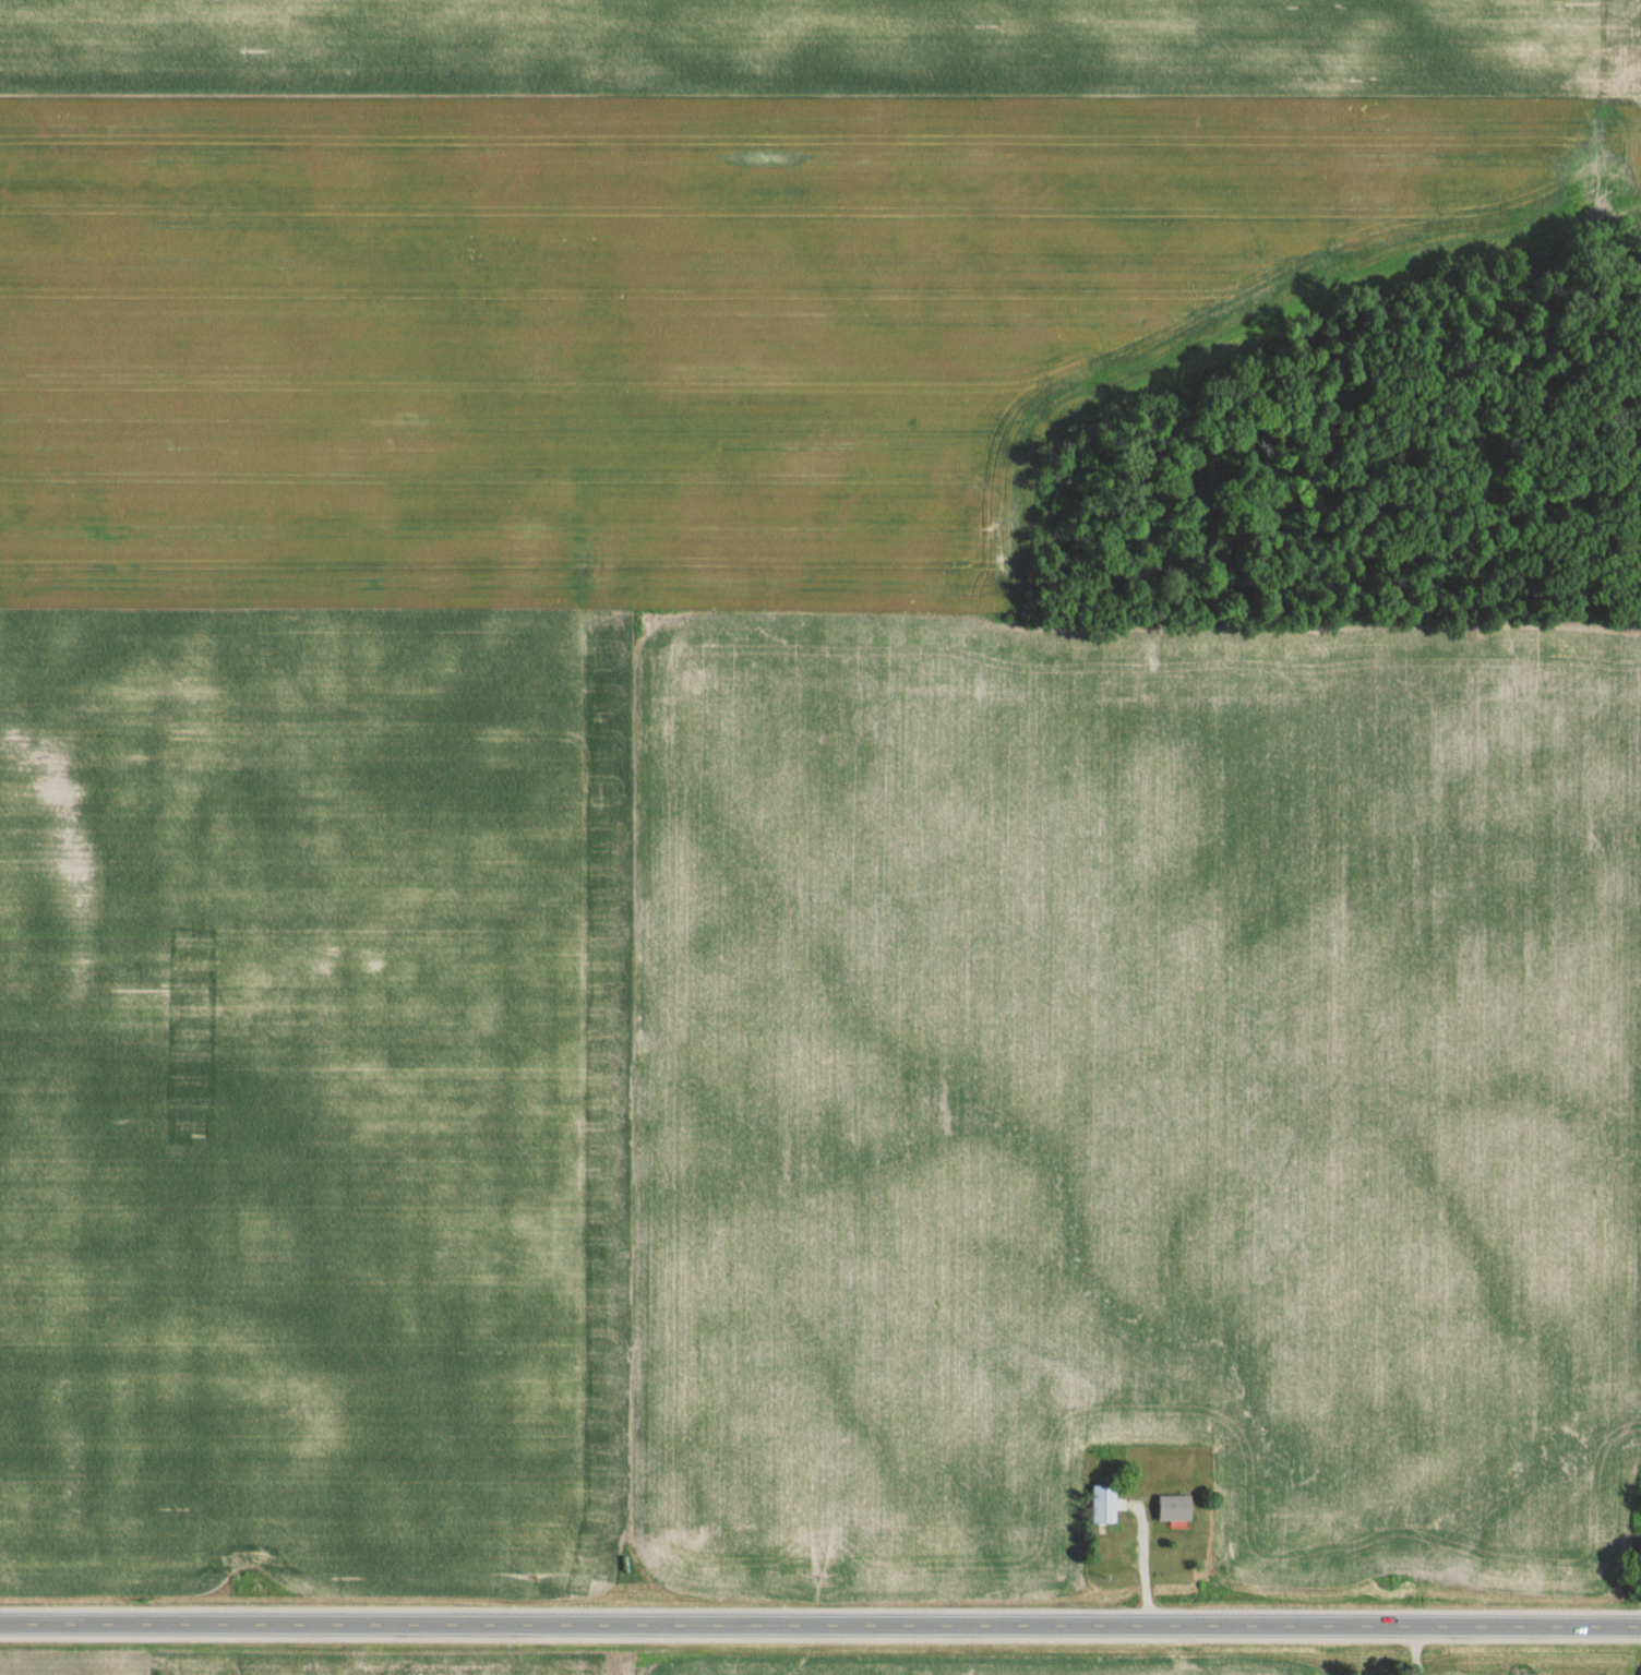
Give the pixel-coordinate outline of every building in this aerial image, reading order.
[(1118,1485),(1094,1485),(1094,1523),(1118,1523),(1118,1485)] [(1194,1495),(1160,1495),(1160,1521),(1194,1521),(1194,1495)]
